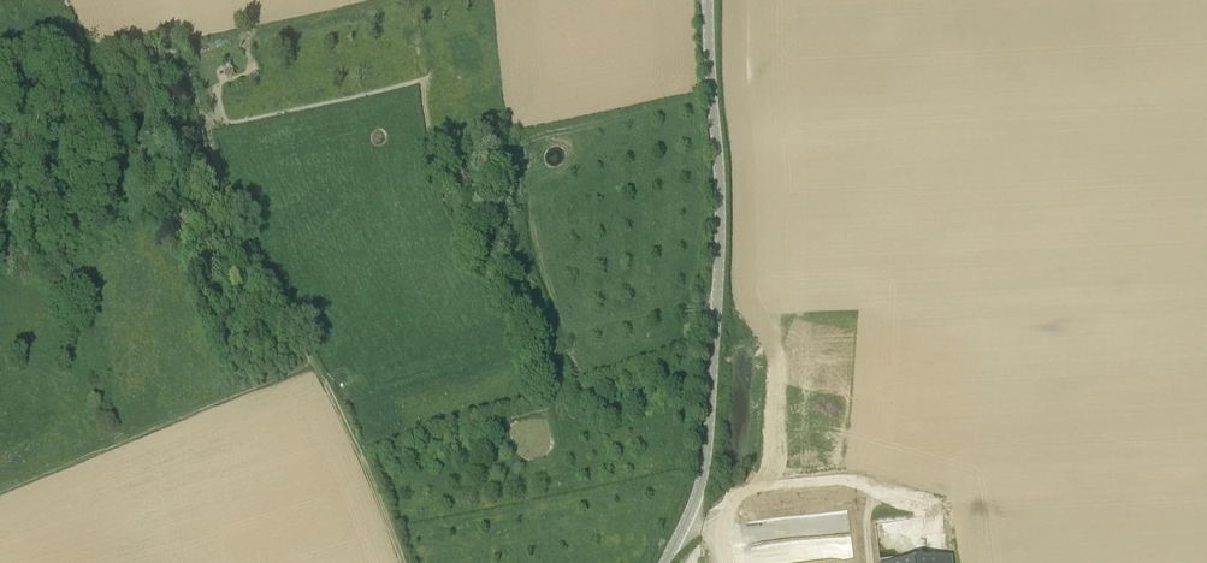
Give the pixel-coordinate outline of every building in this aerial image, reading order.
[(778,540),(851,533),(849,512),(780,518),(781,526),(773,527),(773,531),(764,532),(763,522),(742,524),(744,545),(778,541),(778,540)]
